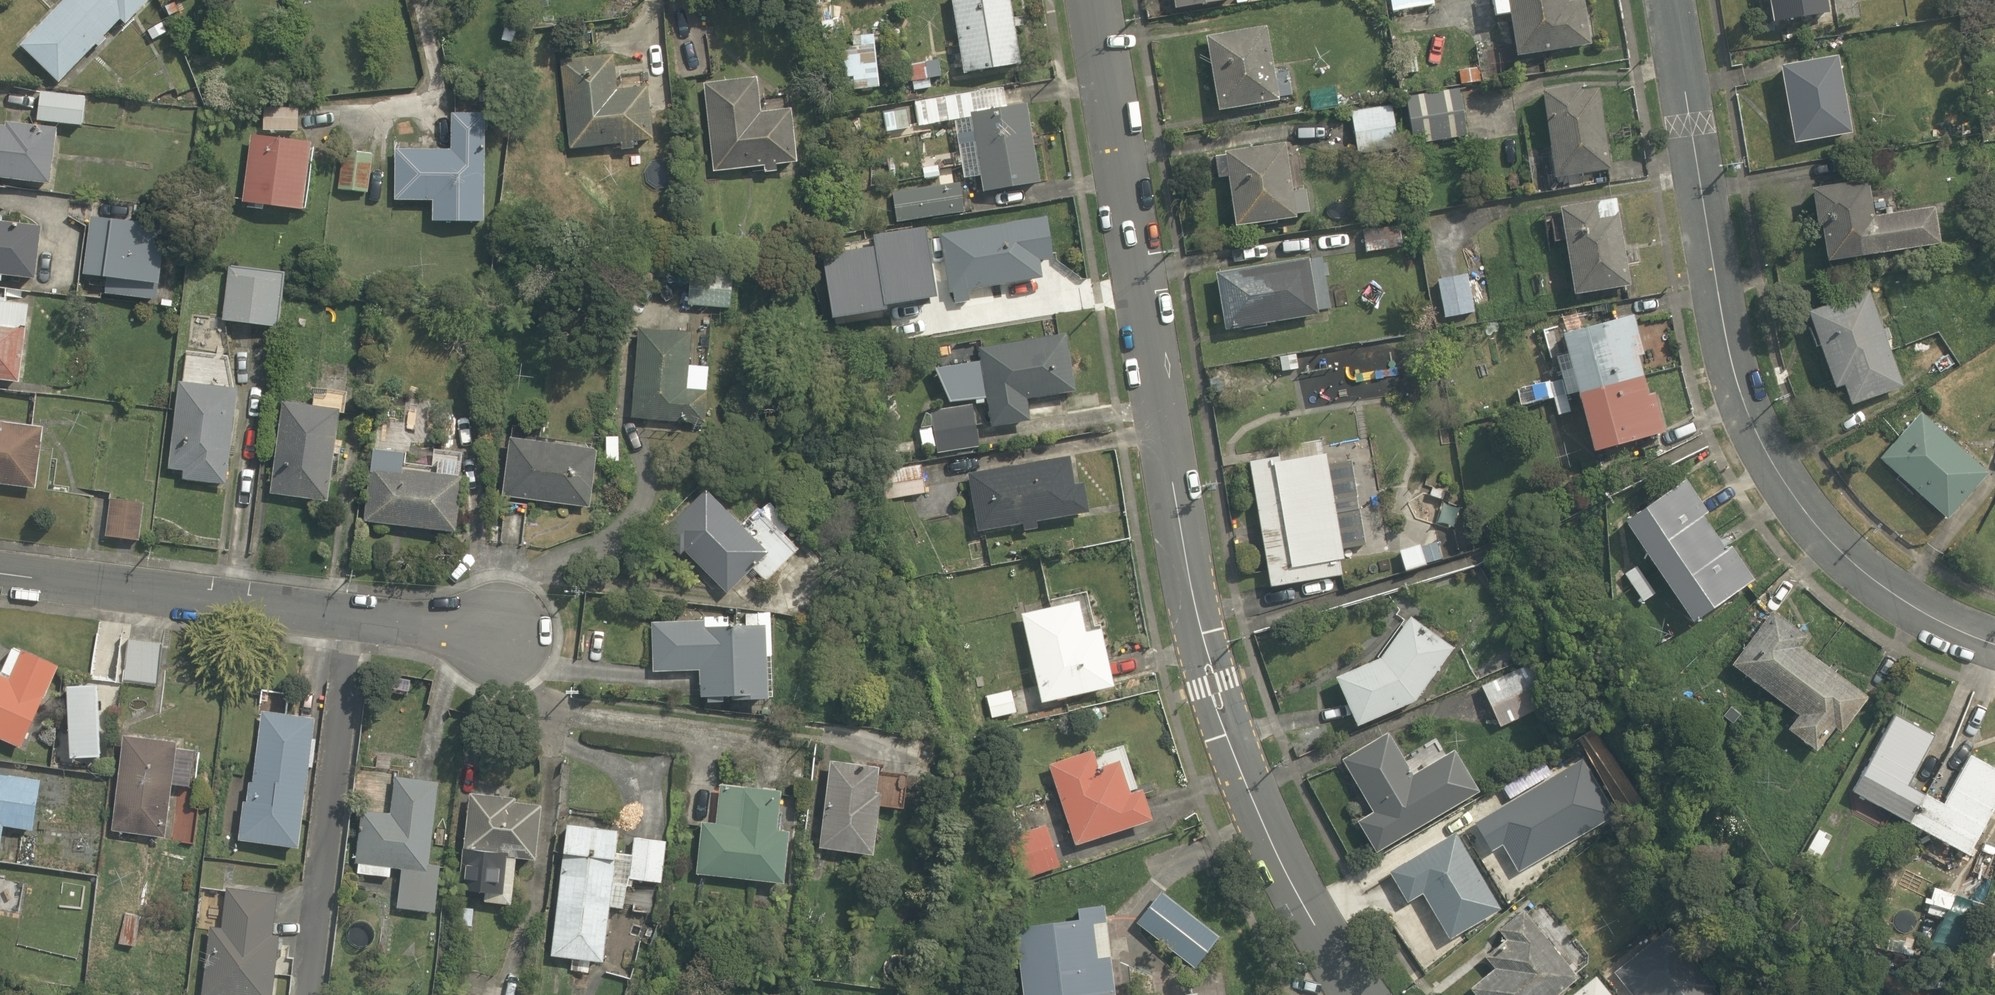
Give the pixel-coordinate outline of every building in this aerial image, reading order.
[(60,84),(121,21),(127,27),(153,0),(67,0),(21,47),(60,84)] [(964,75),(1019,65),(1008,0),(951,0),(964,75)] [(1229,0),(1173,0),(1174,9),(1229,0)] [(1391,9),(1434,3),(1434,0),(1390,0),(1391,9)] [(1514,56),(1591,43),(1583,0),(1573,0),(1569,1),(1568,0),(1490,0),(1493,17),(1507,14),(1514,56)] [(1771,24),(1829,14),(1827,0),(1767,0),(1771,24)] [(146,31),(152,40),(167,31),(161,22),(146,31)] [(1266,27),(1220,35),(1207,37),(1219,111),(1220,111),(1279,101),(1278,98),(1291,96),(1287,73),(1274,75),(1266,27)] [(854,74),(877,72),(874,44),(851,46),(854,74)] [(1417,72),(1414,45),(1397,47),(1400,74),(1417,72)] [(621,145),(622,153),(634,152),(633,143),(654,141),(648,86),(616,89),(613,56),(560,62),(569,150),(621,145)] [(1779,68),(1794,145),(1852,134),(1837,57),(1779,68)] [(924,64),(927,78),(941,75),(938,61),(924,64)] [(1456,84),(1483,78),(1480,65),(1453,71),(1456,84)] [(764,167),(765,174),(778,173),(777,165),(797,163),(791,109),(761,112),(757,79),(704,85),(713,173),(764,167)] [(1452,85),(1406,95),(1416,143),(1462,133),(1452,85)] [(1539,92),(1554,179),(1610,169),(1597,89),(1583,92),(1582,85),(1539,92)] [(38,121),(83,127),(86,97),(42,92),(38,121)] [(913,102),(917,125),(950,120),(947,97),(913,102)] [(951,118),(975,112),(971,97),(948,103),(951,118)] [(970,113),(984,194),(1040,184),(1025,104),(970,113)] [(1350,113),(1357,155),(1399,148),(1392,106),(1350,113)] [(264,131),(298,132),(299,108),(264,108),(264,131)] [(885,132),(910,128),(907,108),(883,111),(885,132)] [(396,148),(394,200),(432,201),(431,218),(482,220),(486,115),(452,113),(450,150),(396,148)] [(0,126),(0,185),(7,186),(8,180),(51,185),(58,129),(7,122),(6,126),(0,126)] [(243,203),(302,210),(311,144),(251,137),(243,203)] [(1224,153),(1235,227),(1296,218),(1296,216),(1308,214),(1305,192),(1292,193),(1285,144),(1224,153)] [(339,191),(367,194),(373,155),(344,151),(339,191)] [(924,179),(940,177),(938,166),(922,168),(924,179)] [(1821,227),(1826,262),(1878,254),(1867,182),(1812,190),(1818,227),(1821,227)] [(892,193),(896,221),(962,212),(958,183),(892,193)] [(1616,197),(1558,205),(1571,296),(1628,288),(1616,197)] [(1043,212),(939,233),(953,302),(969,299),(966,286),(1034,272),(1031,253),(1050,249),(1043,212)] [(80,271),(102,273),(100,291),(155,296),(158,260),(162,221),(86,214),(80,271)] [(1,282),(1,275),(37,280),(43,227),(2,222),(2,217),(0,217),(0,281),(1,282)] [(1403,220),(1362,229),(1367,251),(1408,242),(1403,220)] [(923,237),(880,244),(887,290),(930,284),(923,237)] [(283,265),(227,259),(220,315),(277,321),(283,265)] [(1304,260),(1218,275),(1228,333),(1315,318),(1304,260)] [(742,273),(681,271),(680,301),(741,303),(742,273)] [(1465,271),(1429,279),(1438,318),(1473,310),(1465,271)] [(1828,387),(1834,385),(1842,408),(1901,386),(1889,353),(1864,287),(1800,311),(1828,387)] [(1548,332),(1561,371),(1524,382),(1530,401),(1550,395),(1556,414),(1572,409),(1585,451),(1655,430),(1638,376),(1675,365),(1655,299),(1611,313),(1548,332)] [(21,383),(31,306),(0,302),(0,381),(21,383)] [(690,331),(637,327),(630,419),(702,425),(707,366),(688,364),(690,331)] [(1071,387),(1064,331),(928,351),(946,394),(984,389),(988,420),(1026,415),(1023,393),(1071,387)] [(1331,411),(1323,355),(1288,375),(1294,417),(1331,411)] [(170,464),(181,465),(180,477),(224,481),(227,445),(233,378),(178,373),(170,464)] [(402,424),(373,422),(366,519),(458,525),(464,444),(436,443),(439,391),(404,389),(402,424)] [(334,405),(282,398),(270,489),(322,496),(334,405)] [(924,410),(927,424),(919,426),(922,444),(930,442),(931,448),(982,438),(974,400),(924,410)] [(1915,413),(1874,457),(1940,519),(1982,474),(1915,413)] [(0,417),(0,479),(34,483),(41,421),(0,417)] [(592,438),(507,432),(503,495),(588,501),(592,438)] [(1315,443),(1243,455),(1264,586),(1336,574),(1315,443)] [(1067,447),(965,468),(978,531),(1080,511),(1067,447)] [(914,458),(882,466),(891,498),(923,490),(914,458)] [(738,509),(700,478),(656,533),(730,593),(751,567),(769,582),(802,542),(783,526),(790,517),(755,489),(738,509)] [(1677,480),(1614,521),(1683,624),(1745,583),(1677,480)] [(143,497),(111,493),(106,533),(138,537),(143,497)] [(1421,562),(1413,541),(1391,549),(1399,571),(1421,562)] [(1654,593),(1633,560),(1599,582),(1610,599),(1626,589),(1636,605),(1654,593)] [(1082,627),(1076,597),(1022,609),(1042,699),(1112,683),(1099,624),(1082,627)] [(1802,628),(1772,605),(1725,668),(1794,720),(1781,736),(1805,754),(1826,726),(1834,732),(1862,694),(1792,642),(1802,628)] [(1452,642),(1404,612),(1376,653),(1332,671),(1351,719),(1418,692),(1452,642)] [(768,623),(657,624),(657,665),(696,664),(697,692),(769,691),(768,623)] [(162,636),(126,630),(119,678),(154,684),(162,636)] [(16,744),(55,657),(6,635),(0,649),(0,737),(16,744)] [(1531,659),(1481,681),(1500,725),(1550,704),(1531,659)] [(94,676),(61,678),(66,754),(99,752),(94,676)] [(1017,683),(984,696),(993,718),(1026,704),(1017,683)] [(308,711),(253,706),(240,839),(295,844),(308,711)] [(1964,755),(1939,799),(1907,781),(1932,737),(1884,710),(1841,787),(1964,857),(1994,801),(1994,773),(1964,755)] [(161,831),(165,783),(188,785),(190,752),(168,750),(169,736),(121,732),(112,827),(161,831)] [(1384,734),(1343,756),(1371,807),(1355,816),(1373,850),(1475,793),(1451,748),(1406,773),(1384,734)] [(1089,744),(1045,761),(1075,841),(1147,815),(1134,781),(1126,784),(1114,752),(1095,760),(1089,744)] [(868,845),(873,801),(905,805),(909,775),(877,771),(878,763),(823,756),(813,839),(868,845)] [(1580,760),(1471,821),(1488,850),(1500,844),(1517,873),(1613,818),(1580,760)] [(422,859),(431,775),(390,770),(386,811),(353,808),(348,855),(398,861),(393,909),(434,913),(440,861),(422,859)] [(793,787),(722,778),(718,818),(699,816),(693,869),(783,879),(793,787)] [(539,790),(469,784),(459,883),(486,885),(484,899),(508,901),(513,849),(533,851),(539,790)] [(615,826),(568,820),(550,952),(599,959),(607,901),(621,903),(625,873),(661,878),(666,836),(633,831),(631,844),(613,842),(615,826)] [(1058,867),(1043,822),(1006,835),(1021,879),(1058,867)] [(1454,824),(1384,860),(1402,896),(1420,887),(1442,930),(1494,903),(1454,824)] [(277,889),(223,886),(221,922),(208,921),(203,994),(270,994),(277,889)] [(1221,931),(1155,887),(1130,923),(1195,968),(1221,931)] [(1541,909),(1491,945),(1502,960),(1468,985),(1475,994),(1548,994),(1584,969),(1541,909)] [(644,929),(619,920),(602,971),(627,980),(644,929)] [(1019,936),(1025,994),(1111,994),(1104,927),(1019,936)] [(1612,975),(1628,994),(1723,994),(1672,929),(1612,975)] [(1593,971),(1561,994),(1611,994),(1593,971)] [(441,973),(437,994),(525,994),(526,991),(441,973)]
